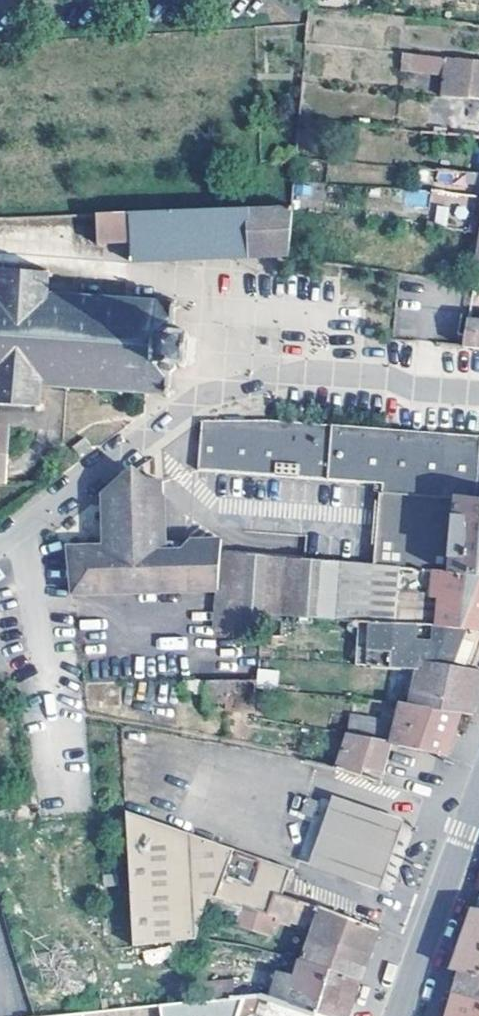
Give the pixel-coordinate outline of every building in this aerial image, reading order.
[(446,53),(403,49),(401,65),(445,69),(446,53)] [(478,93),(478,56),(446,53),(445,69),(443,90),(478,93)] [(290,252),(294,203),(97,211),(97,241),(131,240),(131,259),(290,252)] [(49,214),(0,216),(0,239),(50,237),(49,214)] [(0,264),(0,403),(36,405),(36,409),(40,409),(40,406),(44,406),(44,401),(40,401),(41,388),(45,388),(45,383),(66,385),(66,390),(70,390),(70,386),(93,386),(92,391),(97,392),(97,386),(119,388),(118,393),(123,393),(123,387),(146,389),(145,394),(150,394),(149,389),(166,390),(166,395),(171,395),(171,392),(176,391),(176,387),(171,387),(171,376),(175,363),(180,363),(180,367),(184,368),(184,362),(189,362),(190,358),(185,358),(186,338),(191,338),(191,332),(187,333),(187,328),(182,327),(182,332),(178,331),(176,326),(174,318),(175,307),(181,307),(180,302),(175,301),(175,297),(171,296),(171,302),(155,301),(155,295),(150,295),(150,301),(129,299),(129,294),(125,294),(125,299),(102,297),(103,293),(98,293),(98,298),(75,296),(75,291),(71,290),(71,297),(50,296),(50,290),(47,290),(48,276),(52,276),(53,271),(47,271),(48,267),(43,266),(43,270),(5,269),(5,264),(0,264)] [(470,315),(468,330),(435,327),(434,342),(478,346),(478,317),(470,315)] [(196,466),(193,493),(280,499),(376,506),(376,505),(382,506),(440,511),(441,493),(478,498),(478,432),(377,424),(326,421),(276,417),(203,418),(200,459),(196,460),(196,466)] [(0,425),(0,480),(7,481),(10,426),(0,425)] [(91,447),(84,438),(72,447),(78,455),(91,447)] [(78,583),(218,587),(220,550),(220,538),(189,536),(177,545),(162,545),(166,475),(147,472),(147,459),(113,485),(110,536),(74,534),(78,583)] [(441,493),(440,511),(440,513),(382,506),(376,505),(376,506),(374,561),(397,563),(397,566),(453,570),(478,572),(478,498),(441,493)] [(361,618),(451,621),(478,626),(478,572),(453,570),(397,566),(397,563),(374,561),(278,553),(220,550),(218,587),(216,630),(261,629),(262,612),(340,615),(340,617),(361,618)] [(420,665),(423,655),(475,668),(477,662),(478,656),(478,626),(451,621),(361,618),(358,661),(374,662),(401,663),(420,665)] [(420,665),(412,699),(462,709),(461,711),(473,713),(478,693),(478,692),(478,669),(475,668),(423,655),(420,665)] [(401,663),(374,662),(373,676),(397,678),(401,673),(401,663)] [(257,677),(228,678),(227,708),(255,709),(257,677)] [(227,708),(228,678),(204,678),(204,707),(227,708)] [(123,706),(122,681),(85,681),(87,706),(123,706)] [(397,684),(372,683),(372,685),(371,696),(396,699),(397,684)] [(372,685),(355,684),(355,694),(371,696),(372,685)] [(453,737),(461,711),(462,709),(412,699),(403,697),(403,700),(399,715),(393,738),(442,753),(447,755),(453,737)] [(384,718),(351,711),(348,731),(393,738),(399,715),(391,713),(384,718)] [(336,764),(361,773),(365,762),(385,768),(393,738),(348,731),(336,764)] [(382,889),(405,817),(312,788),(289,858),(382,889)] [(32,802),(30,791),(15,794),(16,805),(32,802)] [(257,908),(268,912),(276,893),(284,895),(293,869),(283,865),(125,812),(130,942),(199,933),(208,892),(257,908)] [(276,915),(289,920),(296,900),(284,895),(276,893),(268,912),(276,915)] [(312,935),(368,955),(370,949),(377,929),(296,900),(289,920),(295,922),(314,923),(312,935)] [(478,906),(473,906),(462,942),(454,968),(460,967),(478,969),(478,906)] [(276,915),(268,912),(257,908),(252,922),(278,931),(282,922),(274,919),(276,915)] [(312,935),(303,959),(360,978),(365,963),(368,955),(312,935)] [(270,997),(324,1015),(348,1015),(353,1001),(360,978),(303,959),(299,958),(295,971),(279,970),(270,997)] [(232,994),(229,961),(198,964),(201,998),(201,999),(232,997),(232,994)] [(452,995),(478,999),(478,969),(460,967),(456,980),(452,995)] [(25,1015),(239,1015),(247,993),(232,994),(232,997),(201,999),(201,998),(25,1015)] [(452,995),(446,1015),(478,1015),(478,999),(452,995)]
